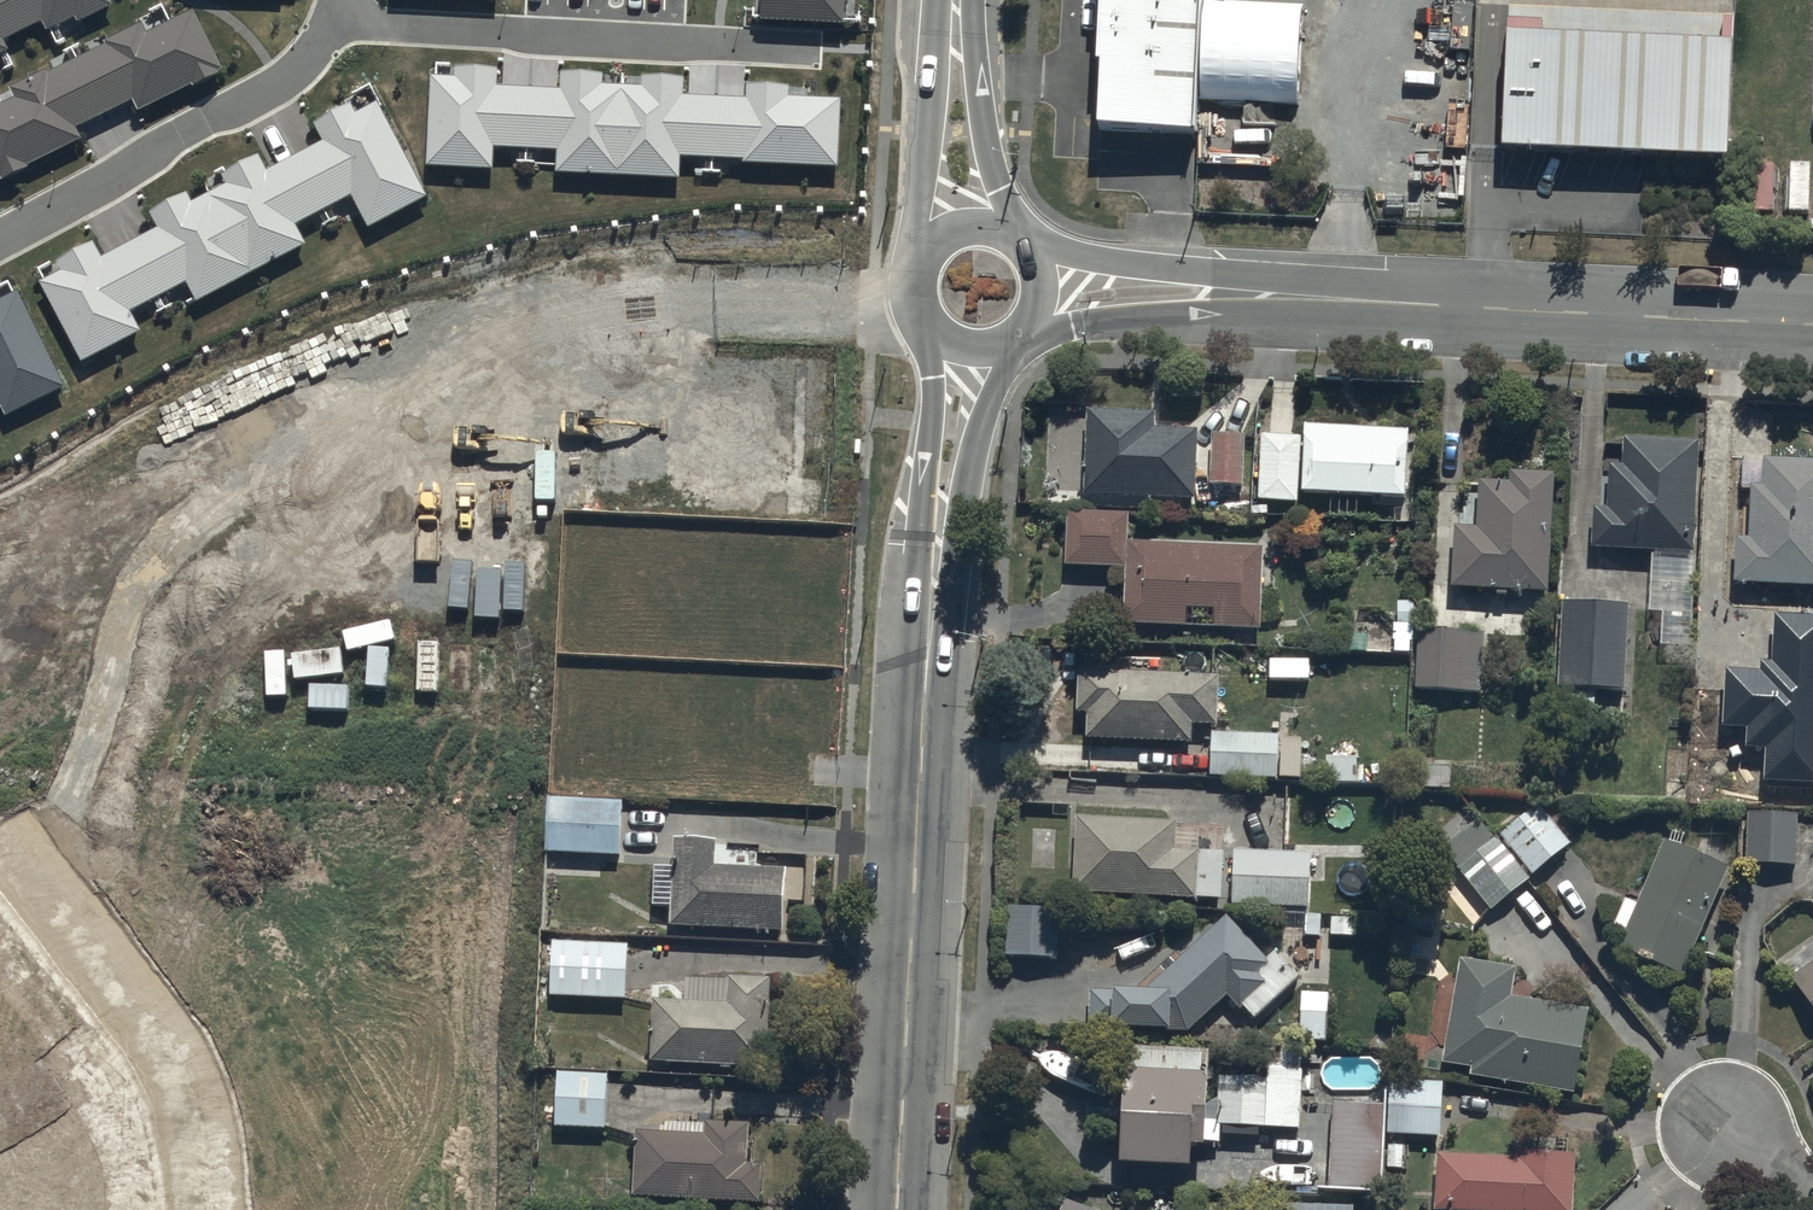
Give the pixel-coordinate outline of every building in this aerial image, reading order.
[(12,53),(8,44),(45,26),(49,35),(78,22),(80,27),(115,11),(110,0),(0,0),(0,58),(12,53)] [(761,20),(843,24),(844,2),(850,2),(850,0),(762,0),(761,20)] [(1092,132),(1195,135),(1203,0),(1100,0),(1092,132)] [(12,92),(16,101),(0,108),(0,183),(1,185),(84,144),(78,132),(137,104),(142,116),(227,75),(197,13),(150,36),(145,27),(12,92)] [(1731,45),(1505,38),(1501,155),(1727,162),(1731,45)] [(434,78),(429,165),(494,168),(495,148),(554,151),(553,174),(681,180),(683,157),(838,165),(841,97),(789,94),(790,85),(748,83),(747,101),(680,97),(681,80),(645,78),(644,89),(599,87),(599,73),(562,71),(561,88),(496,85),(497,69),(459,67),(458,79),(434,78)] [(43,285),(84,365),(144,334),(134,316),(191,287),(200,305),(309,250),(298,230),(355,201),(370,231),(428,201),(379,107),(358,118),(354,109),(317,128),(325,144),(269,173),(262,159),(225,178),(231,189),(196,207),(190,196),(153,215),(162,231),(105,260),(98,246),(59,266),(64,275),(43,285)] [(9,421),(69,392),(21,295),(0,306),(0,305),(0,402),(9,421)] [(1152,407),(1085,405),(1082,489),(1194,493),(1196,425),(1152,424),(1152,407)] [(1409,433),(1304,429),(1301,496),(1406,500),(1409,433)] [(1242,432),(1210,431),(1210,480),(1240,481),(1242,432)] [(1299,433),(1260,431),(1257,495),(1296,497),(1299,433)] [(1606,504),(1590,503),(1589,545),(1692,549),(1697,438),(1622,434),(1621,462),(1608,461),(1606,504)] [(1762,453),(1760,482),(1748,482),(1746,532),(1735,531),(1734,580),(1812,583),(1812,455),(1762,453)] [(1546,589),(1552,468),(1507,466),(1507,476),(1476,475),(1473,523),(1452,522),(1452,526),(1436,526),(1435,548),(1452,548),(1451,584),(1546,589)] [(1261,543),(1126,537),(1127,509),(1067,507),(1065,562),(1124,564),(1122,620),(1257,626),(1261,543)] [(1352,614),(1351,651),(1411,652),(1412,597),(1398,597),(1398,615),(1352,614)] [(1556,687),(1563,688),(1624,690),(1627,604),(1559,601),(1556,687)] [(1773,611),(1771,658),(1760,657),(1760,668),(1724,666),(1721,723),(1747,725),(1746,744),(1766,745),(1764,778),(1812,781),(1812,613),(1773,611)] [(1482,626),(1415,623),(1413,687),(1480,689),(1482,626)] [(1215,722),(1216,670),(1076,667),(1075,708),(1085,709),(1085,736),(1192,738),(1192,721),(1215,722)] [(1299,777),(1299,750),(1300,731),(1209,728),(1208,774),(1299,777)] [(1356,752),(1323,750),(1322,778),(1355,779),(1356,752)] [(547,795),(545,849),(618,852),(620,797),(547,795)] [(1535,801),(1499,832),(1532,870),(1568,840),(1535,801)] [(1796,808),(1744,808),(1744,861),(1795,861),(1796,808)] [(1176,817),(1074,812),(1071,889),(1219,896),(1221,847),(1174,845),(1176,817)] [(1528,876),(1477,817),(1439,849),(1490,909),(1528,876)] [(1662,833),(1616,941),(1681,972),(1728,861),(1662,833)] [(715,836),(673,834),(671,862),(651,861),(649,902),(670,904),(669,922),(781,928),(785,863),(757,862),(758,844),(728,843),(727,862),(714,862),(715,836)] [(1232,845),(1232,847),(1230,901),(1307,904),(1309,847),(1232,845)] [(1005,903),(1005,952),(1054,953),(1055,903),(1005,903)] [(1112,988),(1088,986),(1086,1026),(1118,1027),(1119,1022),(1168,1024),(1168,1028),(1190,1029),(1225,994),(1252,1020),(1299,976),(1271,947),(1263,954),(1224,912),(1148,984),(1112,983),(1112,988)] [(626,941),(551,940),(549,993),(625,995),(626,941)] [(1782,969),(1812,1009),(1812,945),(1782,969)] [(1515,962),(1457,954),(1441,1059),(1468,1063),(1466,1071),(1575,1088),(1588,1006),(1510,994),(1515,962)] [(684,974),(683,995),(651,994),(649,1060),(718,1062),(718,1066),(730,1067),(730,1062),(767,1063),(769,975),(684,974)] [(1327,988),(1298,989),(1299,1037),(1327,1037),(1327,988)] [(1262,1076),(1217,1074),(1216,1120),(1203,1120),(1204,1045),(1129,1043),(1128,1061),(1121,1061),(1119,1154),(1188,1156),(1189,1138),(1219,1139),(1219,1131),(1259,1132),(1259,1123),(1299,1124),(1301,1043),(1263,1042),(1262,1076)] [(605,1069),(555,1068),(553,1124),(603,1126),(605,1069)] [(1390,1075),(1387,1130),(1438,1133),(1441,1078),(1390,1075)] [(1380,1101),(1332,1099),(1328,1182),(1376,1184),(1380,1101)] [(661,1117),(660,1129),(634,1128),(632,1193),(760,1197),(761,1160),(748,1159),(749,1120),(727,1119),(661,1117)] [(1473,1209),(1570,1209),(1574,1149),(1515,1147),(1515,1154),(1435,1151),(1432,1208),(1473,1209)] [(1008,1177),(997,1209),(1102,1209),(1008,1177)]
